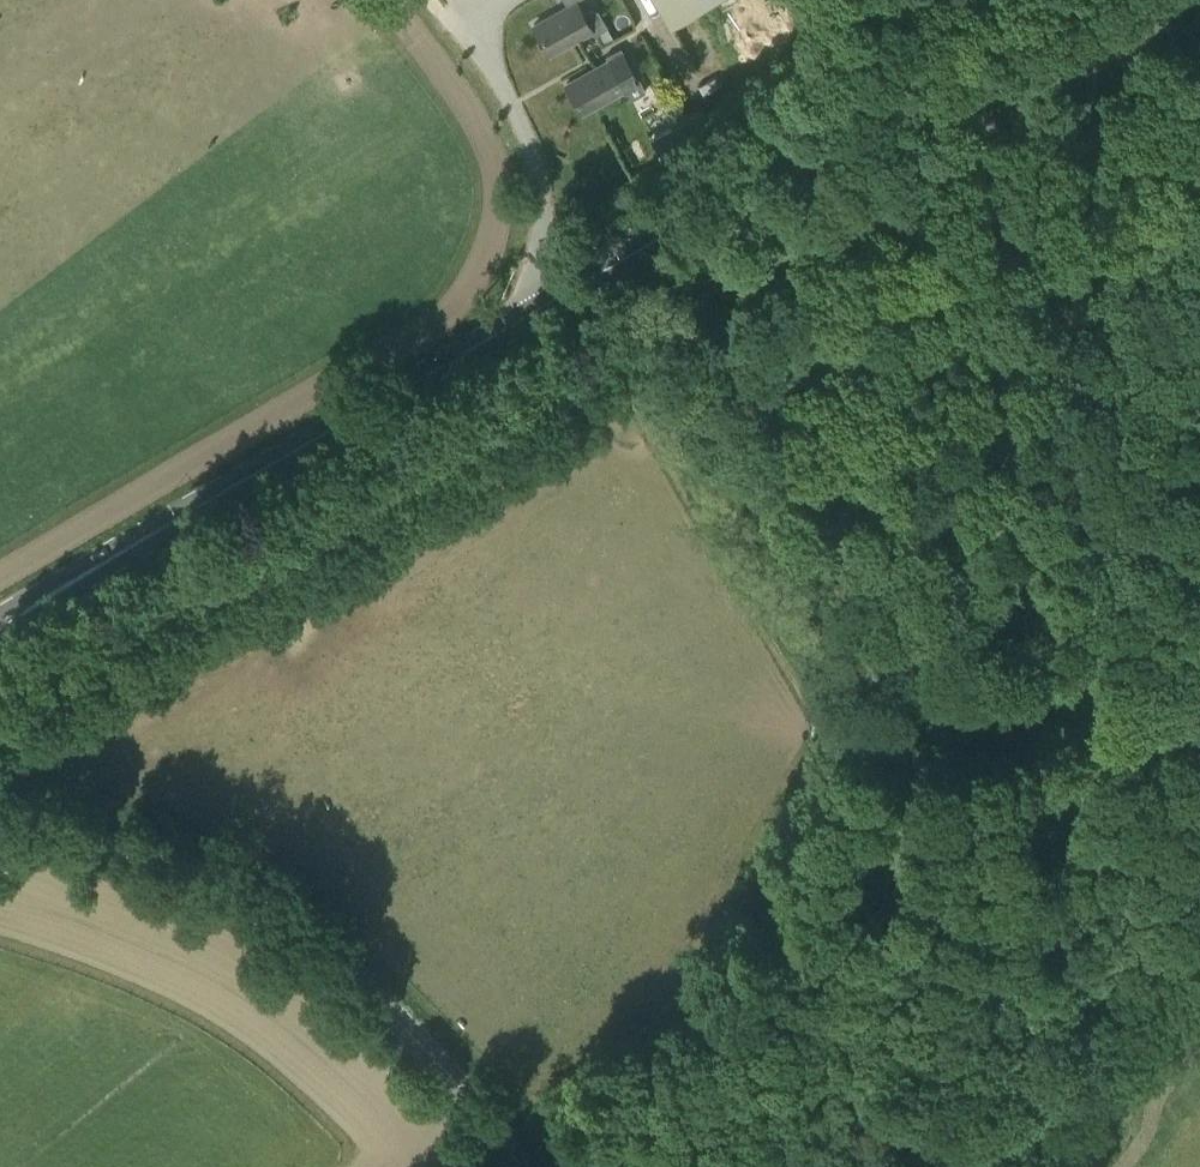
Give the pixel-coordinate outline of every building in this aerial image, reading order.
[(671,25),(716,0),(656,0),(671,25)] [(597,9),(584,17),(576,2),(534,25),(551,54),(592,31),(594,35),(607,27),(597,9)] [(608,60),(567,83),(584,112),(638,81),(619,48),(606,56),(608,60)] [(647,139),(672,128),(653,87),(628,98),(647,139)] [(688,121),(654,140),(663,156),(697,138),(688,121)]
